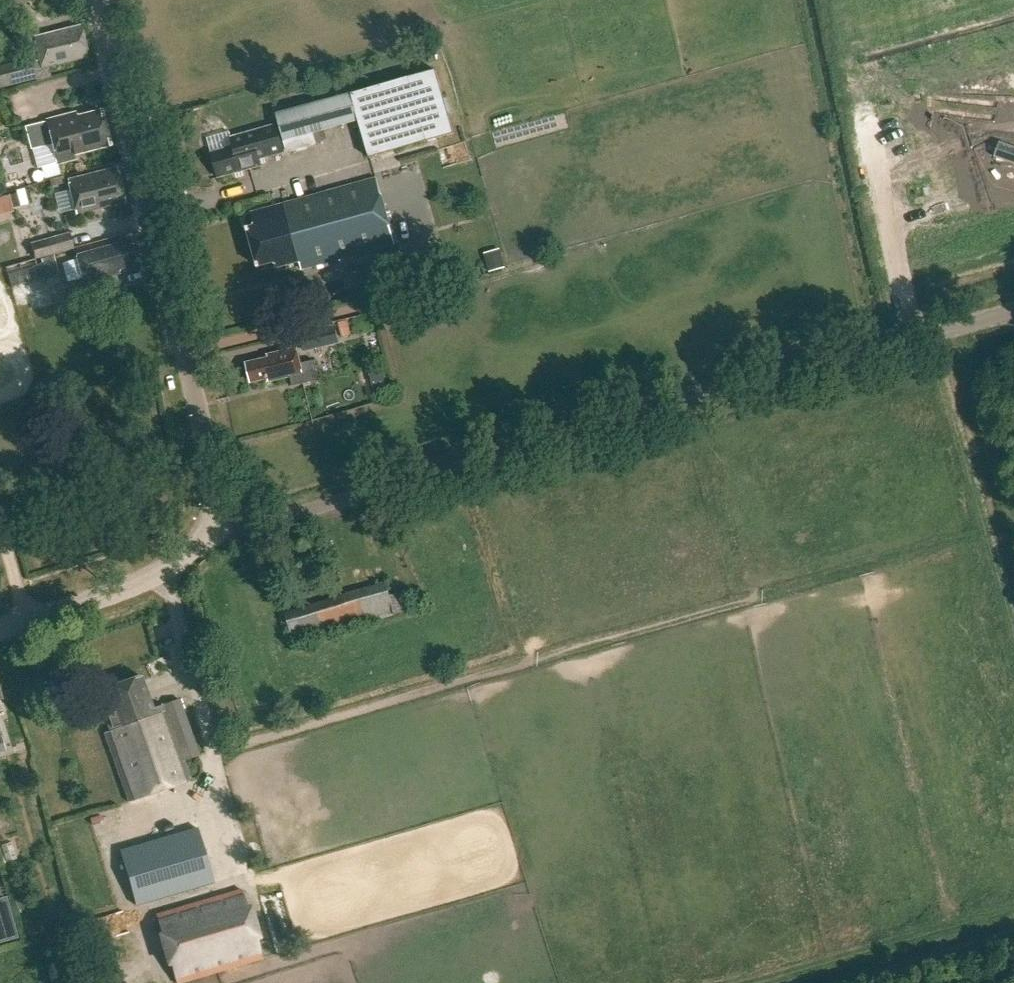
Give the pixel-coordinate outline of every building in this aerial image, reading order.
[(0,16),(0,18),(3,30),(12,27),(9,14),(0,16)] [(88,58),(80,27),(34,38),(41,70),(88,58)] [(36,81),(30,59),(0,67),(0,90),(36,81)] [(369,158),(399,150),(445,137),(441,121),(433,124),(432,118),(448,113),(434,67),(419,71),(420,75),(277,116),(288,151),(287,151),(288,152),(315,144),(312,134),(358,120),(369,158)] [(31,150),(52,144),(57,165),(75,160),(74,156),(110,147),(101,112),(77,118),(76,114),(25,127),(31,150)] [(284,153),(276,126),(231,138),(234,147),(211,154),(218,178),(261,166),(259,160),(284,153)] [(1001,140),(998,156),(1013,159),(1013,143),(1001,140)] [(69,182),(77,214),(125,203),(117,170),(69,182)] [(395,245),(377,179),(251,214),(255,227),(247,229),(258,268),(275,263),(277,269),(300,262),(302,270),(395,245)] [(9,195),(13,209),(20,207),(17,193),(9,195)] [(14,212),(9,195),(0,198),(0,216),(14,212)] [(70,233),(30,244),(34,259),(74,248),(70,233)] [(136,266),(130,242),(76,256),(84,284),(120,274),(119,270),(136,266)] [(53,255),(7,268),(9,274),(12,286),(58,273),(54,258),(53,255)] [(393,260),(374,265),(378,281),(397,277),(393,260)] [(303,353),(340,344),(335,324),(299,334),(303,353)] [(274,381),(291,377),(293,387),(320,381),(315,361),(301,364),(297,349),(268,356),(269,360),(247,365),(252,382),(273,377),(274,381)] [(388,378),(376,381),(380,395),(391,392),(388,378)] [(284,612),(294,644),(393,615),(393,613),(411,608),(406,589),(388,594),(385,583),(284,612)] [(105,733),(129,801),(128,802),(129,803),(191,781),(190,779),(184,762),(199,756),(179,700),(152,709),(140,677),(102,690),(110,712),(104,714),(110,731),(105,733)] [(120,852),(136,906),(213,883),(197,829),(120,852)] [(241,891),(157,916),(177,982),(182,982),(262,959),(241,891)] [(19,934),(5,892),(0,893),(0,940),(19,934)]
